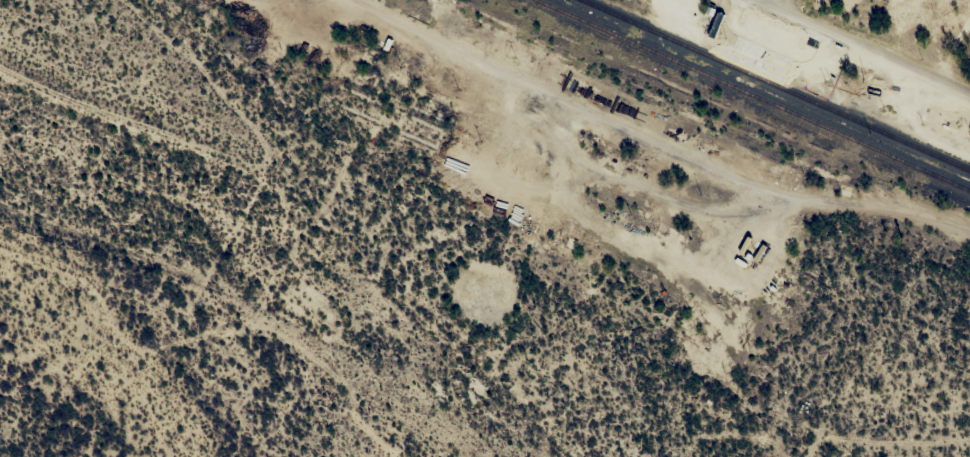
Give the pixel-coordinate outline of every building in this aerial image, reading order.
[(710,11),(707,18),(715,21),(717,15),(710,11)]
